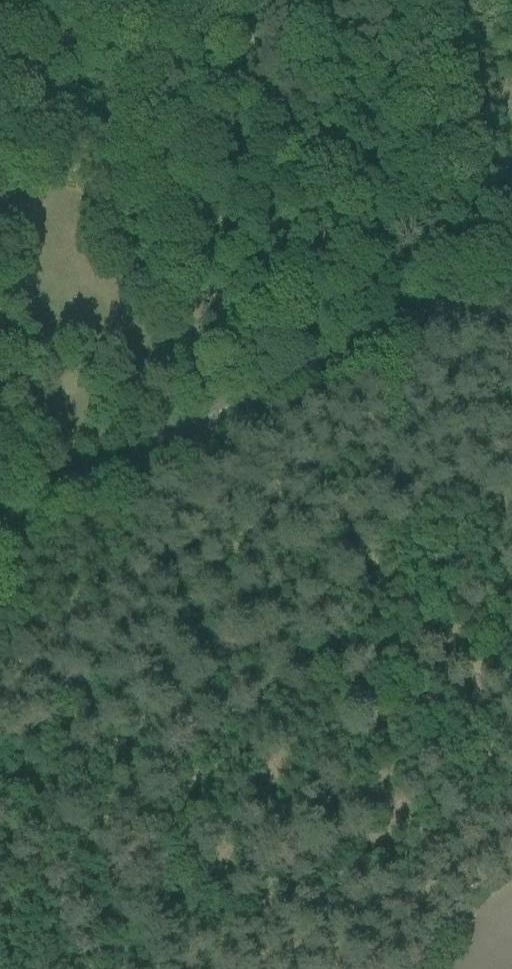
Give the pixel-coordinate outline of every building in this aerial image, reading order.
[(61,417),(46,425),(52,436),(66,428),(61,417)]
